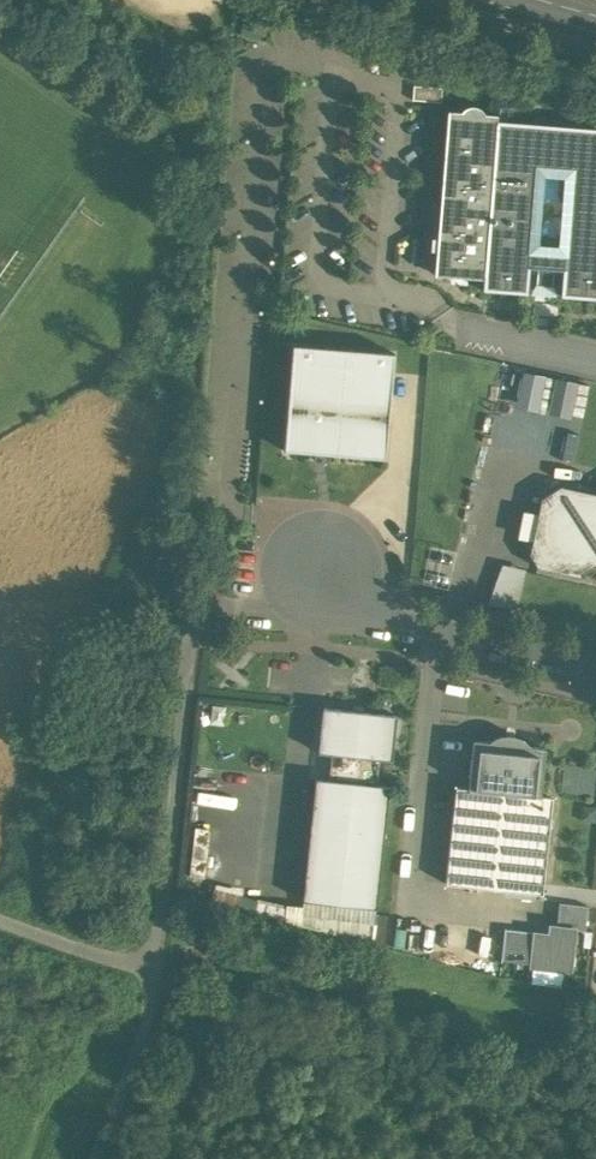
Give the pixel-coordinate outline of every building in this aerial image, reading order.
[(464,107),(460,110),(448,109),(434,274),(483,278),(496,121),(497,113),(484,112),(481,108),(477,106),(473,104),(468,105),(464,107)] [(496,121),(483,291),(595,300),(595,129),(496,121)] [(394,352),(292,343),(287,410),(284,449),(385,457),(388,418),(389,418),(394,352)] [(534,413),(541,379),(522,376),(516,409),(534,413)] [(577,386),(554,381),(547,414),(570,419),(577,386)] [(560,486),(541,498),(529,553),(537,567),(584,577),(595,569),(595,570),(595,493),(560,486)] [(499,561),(491,601),(517,606),(525,566),(499,561)] [(397,715),(323,707),(318,752),(331,754),(379,759),(392,760),(397,715)] [(498,736),(488,742),(473,741),(468,788),(540,796),(545,748),(531,747),(522,739),(510,735),(498,736)] [(379,759),(331,754),(329,780),(376,785),(379,759)] [(329,780),(315,778),(303,900),(376,908),(389,786),(376,785),(329,780)] [(468,788),(456,787),(446,883),(542,893),(552,797),(540,796),(468,788)] [(558,916),(588,917),(589,903),(558,902),(558,916)] [(576,929),(548,926),(547,935),(533,933),(530,962),(530,964),(572,968),(576,929)] [(533,932),(504,928),(501,959),(530,962),(533,933),(533,932)]
